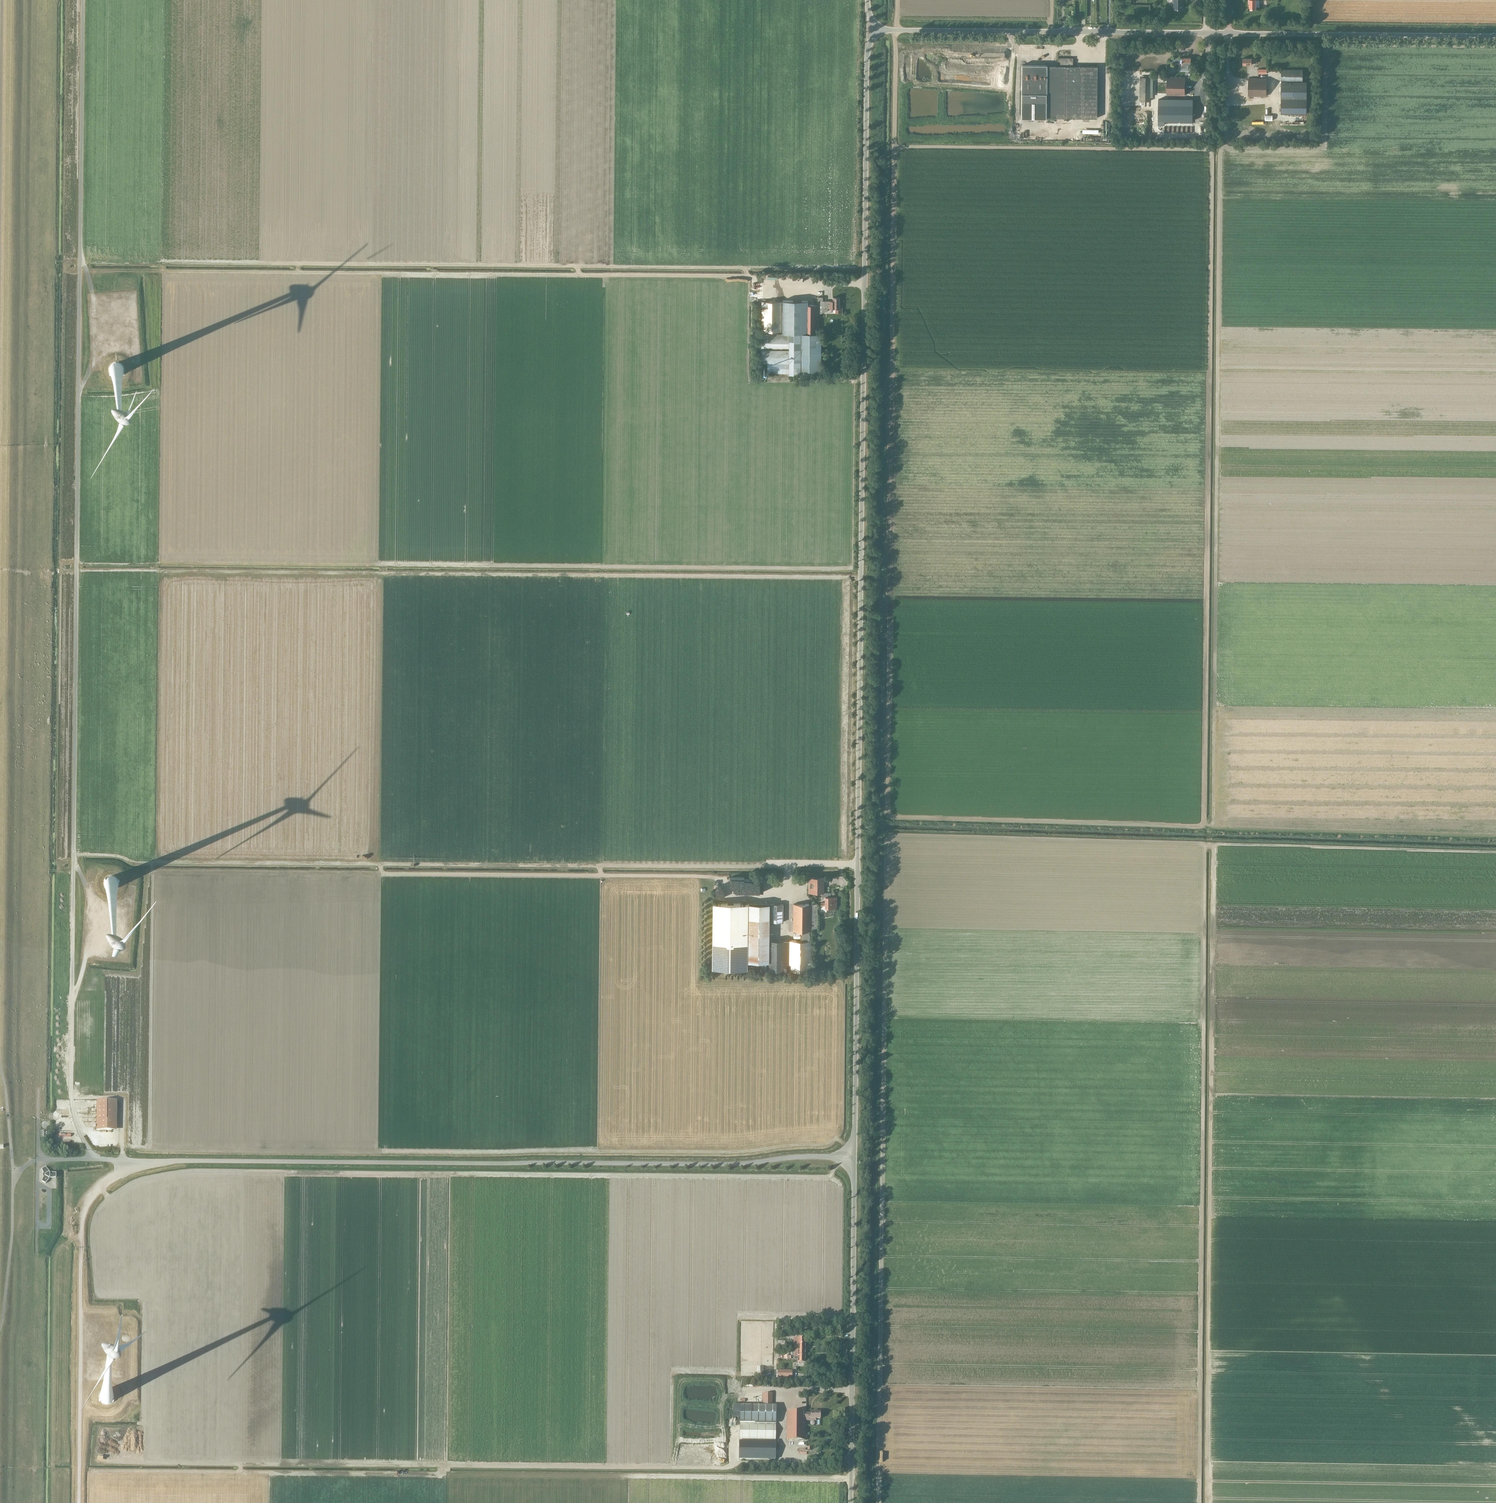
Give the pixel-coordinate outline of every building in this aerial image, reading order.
[(1172,2),(1174,2),(1174,8),(1183,8),(1183,0),(1172,0),(1172,2)] [(1182,58),(1179,58),(1179,62),(1182,62),(1182,68),(1188,68),(1188,64),(1191,64),(1191,57),(1182,57),(1182,58)] [(1046,118),(1097,118),(1097,66),(1073,66),(1073,58),(1060,58),(1060,66),(1047,66),(1047,65),(1022,65),(1021,118),(1046,118)] [(1281,103),(1307,103),(1307,81),(1303,81),(1303,69),(1281,69),(1281,103)] [(1150,102),(1150,77),(1140,77),(1140,102),(1150,102)] [(1185,95),(1185,77),(1167,77),(1167,95),(1185,95)] [(1266,96),(1266,78),(1249,78),(1248,96),(1266,96)] [(1159,99),(1158,124),(1164,124),(1165,120),(1193,120),(1193,99),(1159,99)] [(1307,113),(1307,103),(1281,103),(1281,113),(1307,113)] [(833,297),(833,300),(829,300),(829,301),(822,301),(822,297),(817,297),(817,305),(808,305),(808,300),(761,300),(761,331),(783,332),(783,333),(761,333),(761,361),(768,361),(768,373),(819,373),(819,364),(819,310),(827,310),(827,308),(829,308),(834,308),(834,312),(835,312),(842,313),(842,305),(839,305),(839,297),(833,297)] [(109,367),(108,369),(108,371),(109,373),(110,375),(112,377),(114,378),(117,378),(119,378),(121,377),(123,375),(124,373),(125,371),(125,368),(124,366),(122,364),(121,363),(118,362),(116,361),(114,362),(112,363),(110,365),(109,367)] [(103,882),(103,884),(104,886),(105,888),(106,890),(108,891),(109,891),(111,891),(113,891),(115,891),(117,890),(118,888),(119,886),(120,884),(120,882),(119,879),(118,878),(116,876),(114,875),(111,875),(109,875),(107,876),(105,878),(104,879),(103,882)] [(824,892),(824,877),(808,877),(808,892),(824,892)] [(836,908),(836,895),(830,895),(830,892),(823,892),(823,897),(825,897),(825,902),(821,902),(821,906),(825,906),(825,908),(836,908)] [(783,904),(770,904),(713,903),(712,968),(747,969),(748,961),(769,961),(769,970),(811,971),(811,941),(809,941),(809,931),(817,931),(817,904),(793,904),(793,931),(801,931),(801,941),(774,940),(773,934),(770,934),(770,922),(783,922),(783,904)] [(97,1100),(96,1130),(116,1131),(117,1100),(97,1100)] [(50,1178),(56,1177),(56,1173),(50,1172),(50,1173),(49,1172),(49,1171),(46,1167),(42,1169),(43,1173),(43,1174),(43,1176),(43,1177),(42,1181),(46,1183),(49,1179),(49,1178),(50,1177),(50,1178)] [(778,1324),(778,1332),(787,1332),(787,1324),(778,1324)] [(99,1394),(98,1397),(99,1399),(100,1401),(101,1403),(103,1404),(105,1405),(108,1405),(110,1404),(112,1403),(114,1401),(115,1399),(115,1397),(115,1394),(114,1392),(112,1390),(110,1389),(108,1389),(105,1389),(103,1389),(101,1390),(100,1392),(99,1394)] [(772,1406),(772,1393),(762,1393),(762,1405),(733,1405),(733,1418),(740,1418),(740,1440),(776,1440),(776,1423),(777,1423),(777,1406),(772,1406)] [(820,1419),(820,1412),(811,1412),(811,1413),(806,1413),(806,1412),(787,1412),(787,1440),(806,1440),(806,1417),(811,1417),(811,1419),(811,1421),(816,1421),(816,1419),(820,1419)] [(739,1459),(776,1460),(776,1441),(739,1440),(739,1459)]
